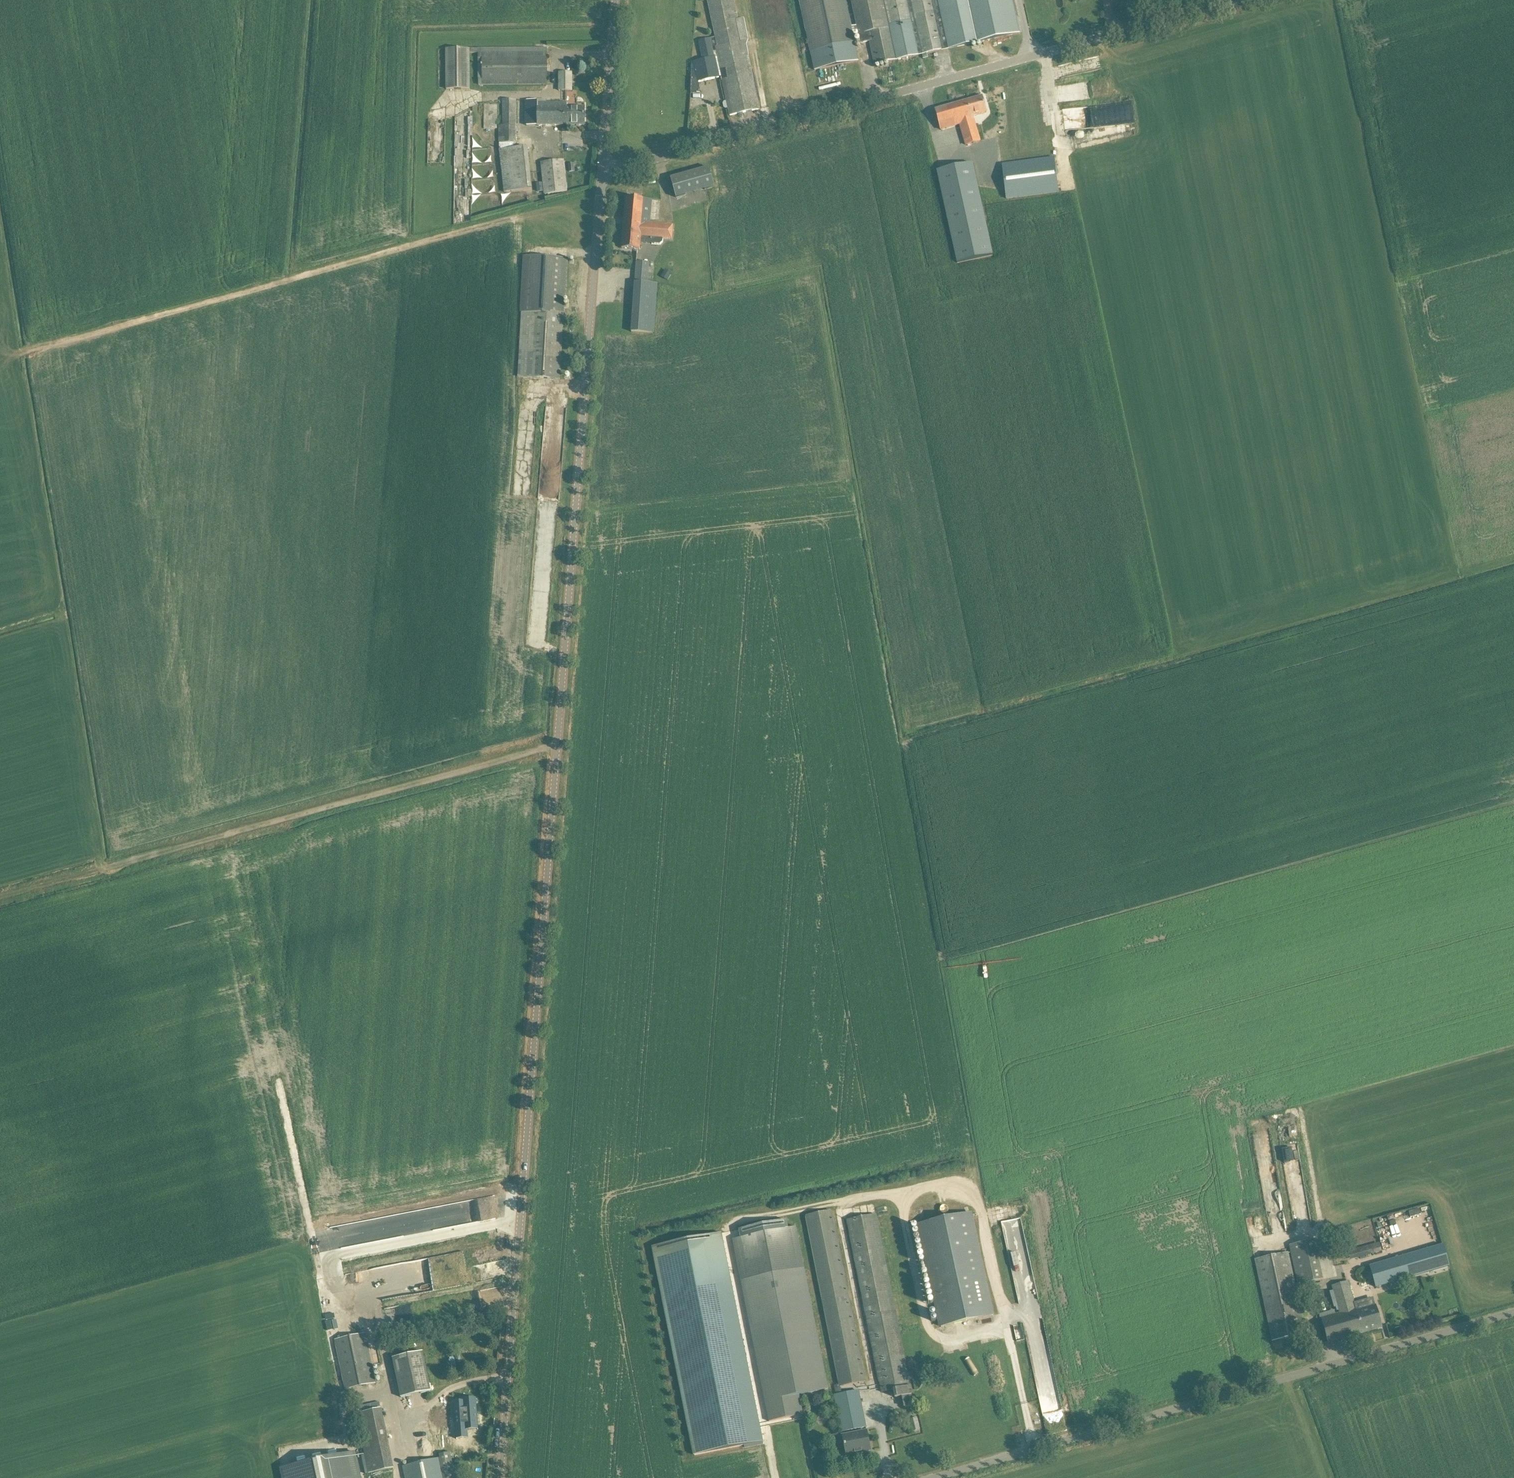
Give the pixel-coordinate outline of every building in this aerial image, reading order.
[(723,80),(724,88),(728,106),(729,111),(730,116),(760,109),(758,99),(746,45),(745,41),(749,40),(744,19),(739,20),(735,0),(708,0),(716,37),(714,38),(711,39),(698,41),(702,60),(695,61),(692,62),(692,66),(691,92),(701,93),(699,82),(719,77),(722,77),(723,80)] [(811,52),(815,70),(858,61),(854,42),(852,32),(858,31),(861,43),(870,41),(875,64),(922,54),(923,59),(928,58),(927,53),(944,49),(944,46),(947,45),(948,48),(984,41),(1020,33),(1012,0),(851,0),(852,2),(853,8),(855,20),(856,26),(851,27),(846,4),(845,0),(800,0),(811,52)] [(547,85),(547,49),(446,49),(447,90),(470,89),(470,55),(478,55),(478,86),(547,85)] [(560,91),(572,91),(572,73),(559,73),(560,91)] [(980,141),(973,116),(986,112),(985,106),(982,97),(936,110),(938,119),(941,130),(960,124),(966,145),(980,141)] [(518,148),(515,99),(502,99),(503,125),(500,125),(500,150),(505,192),(532,189),(529,147),(518,148)] [(538,103),(538,100),(527,100),(527,126),(585,126),(585,107),(567,107),(567,103),(557,103),(538,103)] [(1054,158),(1002,165),(1006,200),(1058,193),(1054,158)] [(545,194),(567,192),(564,160),(542,163),(545,194)] [(972,163),(937,171),(957,263),(993,256),(972,163)] [(670,178),(676,199),(715,187),(709,167),(670,178)] [(672,240),(673,225),(650,223),(650,219),(652,199),(626,197),(622,248),(640,250),(641,243),(660,244),(663,242),(663,239),(672,240)] [(561,379),(567,259),(525,256),(519,377),(551,379),(561,379)] [(654,334),(657,284),(653,283),(654,274),(648,274),(649,263),(637,262),(632,332),(654,334)] [(887,1205),(878,1206),(879,1214),(888,1212),(887,1205)] [(836,1393),(841,1392),(840,1387),(866,1382),(832,1211),(806,1216),(806,1217),(805,1217),(839,1385),(835,1386),(836,1393)] [(939,1327),(995,1315),(972,1212),(917,1224),(939,1327)] [(893,1390),(895,1398),(902,1396),(904,1407),(915,1405),(910,1380),(914,1379),(912,1372),(908,1372),(877,1213),(847,1219),(879,1382),(881,1392),(893,1390)] [(741,1238),(733,1239),(741,1280),(770,1422),(803,1415),(799,1395),(828,1389),(827,1379),(804,1268),(796,1227),(788,1228),(787,1221),(784,1222),(746,1229),(740,1230),(741,1238)] [(659,1246),(653,1247),(654,1252),(695,1455),(763,1442),(723,1239),(722,1234),(718,1235),(659,1246)] [(1298,1285),(1322,1280),(1314,1240),(1290,1245),(1298,1285)] [(1350,1260),(1381,1252),(1379,1243),(1348,1252),(1350,1260)] [(1444,1244),(1372,1265),(1378,1284),(1379,1287),(1451,1266),(1445,1244),(1444,1244)] [(1272,1341),(1305,1334),(1288,1253),(1255,1260),(1272,1341)] [(505,1260),(491,1261),(493,1276),(506,1275),(505,1260)] [(1427,1277),(1421,1279),(1424,1290),(1430,1288),(1427,1277)] [(1356,1309),(1348,1281),(1333,1285),(1340,1313),(1322,1318),(1328,1342),(1382,1327),(1375,1303),(1356,1309)] [(345,1390),(376,1383),(366,1334),(335,1340),(345,1390)] [(401,1397),(432,1391),(423,1352),(393,1358),(401,1397)] [(842,1431),(867,1426),(860,1391),(835,1396),(842,1431)] [(464,1407),(463,1442),(474,1442),(474,1433),(490,1431),(492,1398),(473,1396),(473,1407),(464,1407)] [(369,1474),(394,1468),(381,1408),(357,1414),(369,1474)] [(917,1417),(916,1412),(909,1414),(911,1419),(909,1419),(912,1432),(921,1429),(918,1417),(917,1417)] [(847,1455),(871,1450),(867,1431),(843,1436),(847,1455)] [(403,1466),(406,1477),(456,1477),(450,1453),(450,1451),(439,1453),(418,1458),(419,1460),(419,1463),(403,1466)] [(284,1477),(360,1477),(354,1452),(282,1468),(284,1477)]
